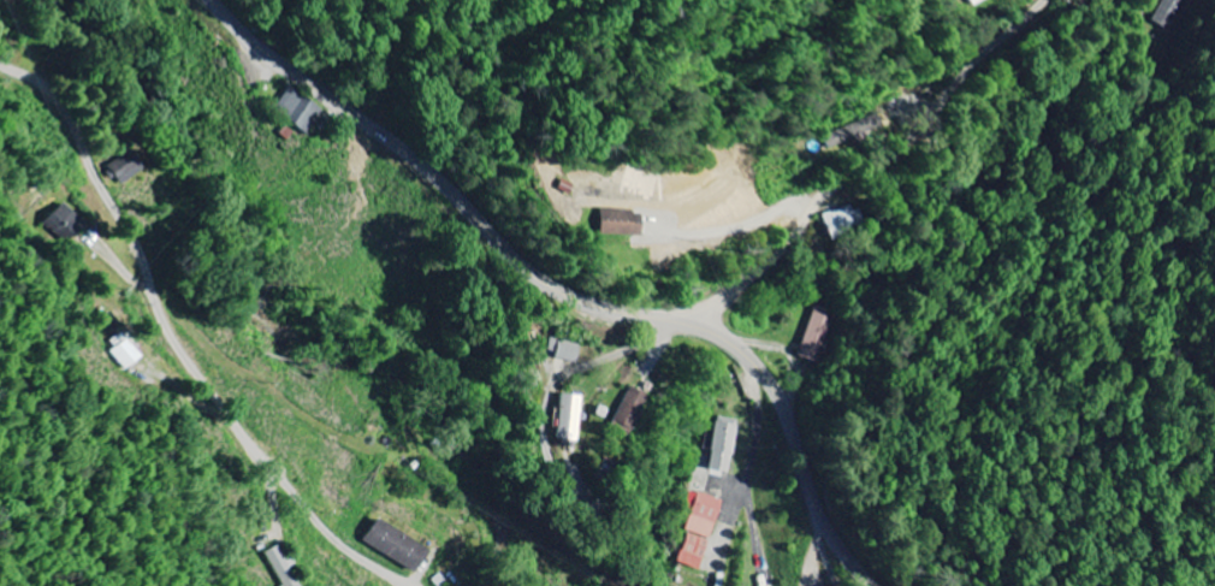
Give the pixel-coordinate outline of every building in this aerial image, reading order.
[(1182,0),(1161,0),(1148,21),(1167,32),(1185,2),(1182,0)] [(279,109),(311,132),(328,109),(296,86),(279,109)] [(150,169),(137,149),(109,167),(122,188),(150,169)] [(87,226),(64,202),(43,222),(66,247),(87,226)] [(635,237),(636,212),(595,211),(594,236),(635,237)] [(796,358),(818,364),(833,313),(811,306),(796,358)] [(114,340),(118,345),(111,351),(128,372),(145,358),(124,331),(114,340)] [(576,364),(581,347),(549,338),(544,355),(576,364)] [(606,426),(625,434),(641,396),(622,388),(606,426)] [(577,443),(581,398),(557,395),(552,440),(577,443)] [(725,474),(735,422),(712,417),(702,470),(725,474)] [(720,502),(688,491),(681,512),(688,514),(683,532),(708,539),(720,502)] [(368,543),(421,575),(436,552),(382,519),(368,543)] [(671,565),(697,572),(706,541),(680,534),(671,565)]
